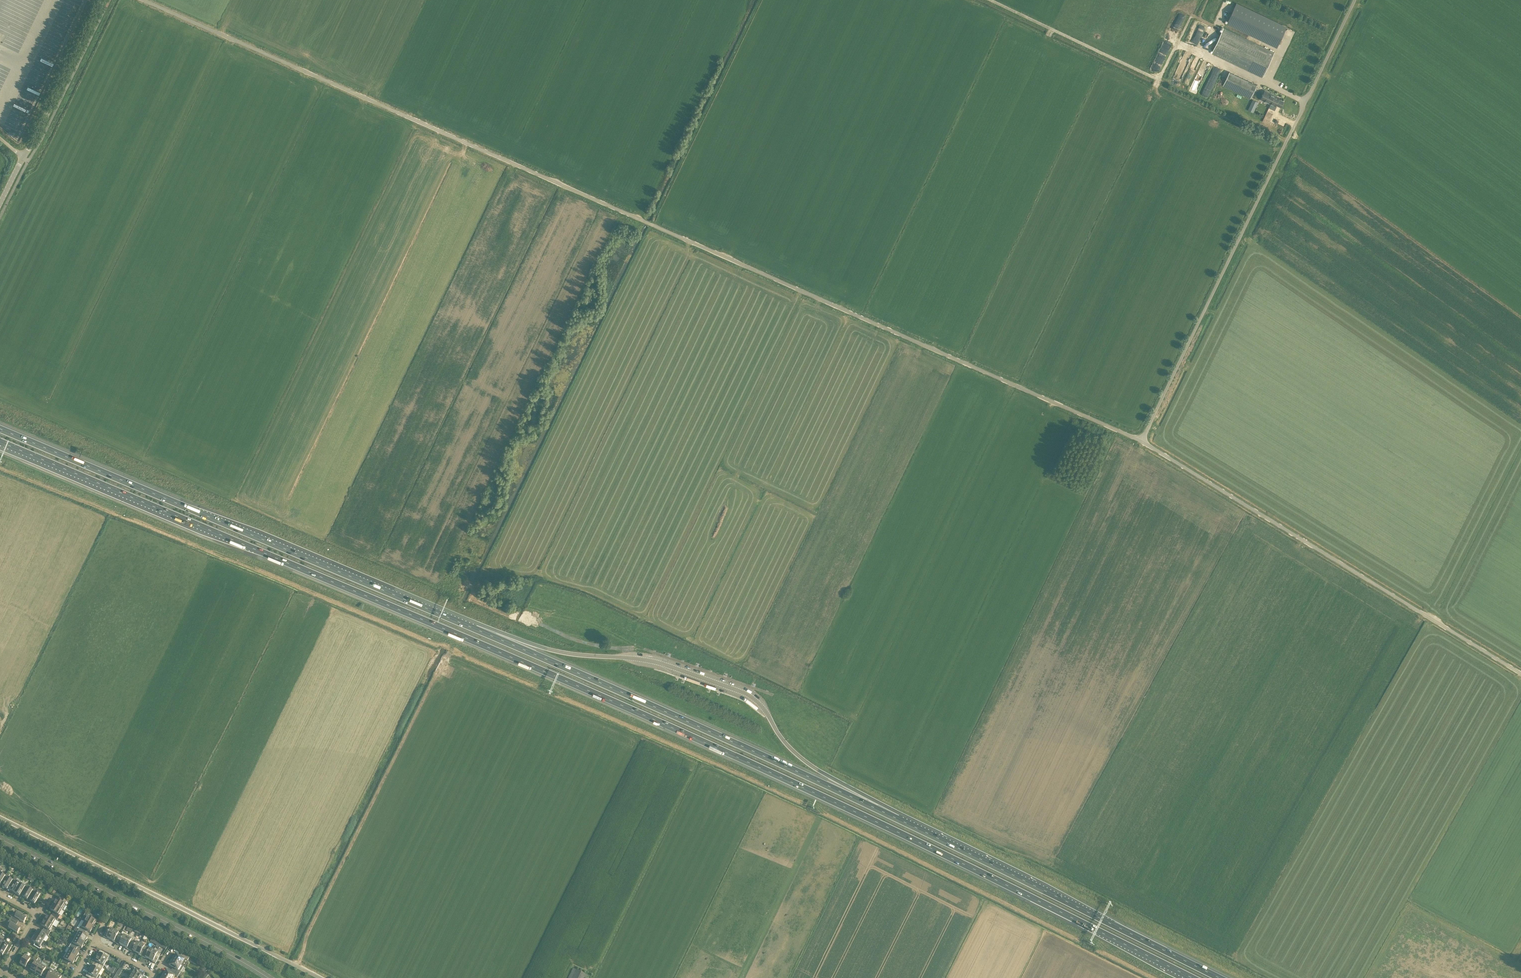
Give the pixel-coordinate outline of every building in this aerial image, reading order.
[(1228,22),(1277,45),(1286,26),(1237,3),(1228,22)] [(1177,13),(1169,29),(1178,33),(1186,17),(1177,13)] [(1263,76),(1274,53),(1223,29),(1212,52),(1263,76)] [(1250,98),(1257,85),(1229,72),(1223,85),(1250,98)] [(1279,97),(1265,91),(1261,99),(1276,106),(1277,105),(1281,107),(1283,102),(1278,99),(1279,97)] [(1253,100),(1248,110),(1253,112),(1258,102),(1253,100)] [(3,880),(6,881),(2,887),(7,890),(11,884),(13,881),(8,878),(9,875),(7,874),(5,876),(3,880)] [(11,884),(13,885),(10,891),(15,893),(20,884),(16,881),(17,879),(15,877),(13,881),(11,884)] [(23,891),(25,892),(28,888),(29,886),(26,884),(25,887),(20,884),(15,893),(19,896),(23,891)] [(27,900),(31,894),(33,896),(37,889),(34,888),(33,891),(28,888),(25,892),(23,897),(27,900)] [(45,894),(42,892),(37,889),(33,896),(30,901),(35,904),(38,899),(41,900),(45,894)] [(60,898),(58,901),(56,900),(55,902),(54,902),(52,904),(62,910),(65,905),(66,906),(68,903),(60,898)] [(50,910),(54,912),(52,915),(60,920),(62,917),(59,915),(62,910),(52,904),(51,907),(52,908),(50,910)] [(24,923),(27,918),(17,913),(15,917),(12,916),(10,919),(17,923),(18,920),(24,923)] [(84,922),(94,928),(96,925),(95,924),(96,922),(92,920),(94,917),(88,914),(86,917),(87,917),(84,922)] [(43,920),(53,926),(56,921),(59,922),(60,920),(52,915),(51,917),(47,915),(46,918),(45,917),(43,920)] [(6,925),(9,927),(8,928),(17,934),(20,929),(15,926),(17,923),(10,919),(8,922),(6,925)] [(41,926),(45,928),(43,930),(52,936),(53,933),(50,931),(53,926),(43,920),(41,923),(42,923),(41,926)] [(79,930),(85,933),(87,930),(90,932),(92,930),(93,930),(94,928),(84,922),(82,927),(80,927),(79,930)] [(110,939),(115,931),(108,927),(103,937),(106,938),(110,939)] [(47,937),(49,934),(52,936),(43,930),(41,933),(38,931),(36,933),(35,933),(34,935),(43,941),(46,936),(47,937)] [(87,938),(84,936),(85,933),(79,930),(77,932),(78,933),(76,938),(86,943),(87,941),(86,940),(87,938)] [(116,944),(121,934),(115,931),(110,939),(114,941),(113,942),(116,944)] [(123,946),(128,937),(121,934),(116,944),(119,945),(119,944),(123,946)] [(42,947),(40,946),(43,941),(34,935),(32,938),(33,939),(32,941),(35,943),(34,946),(40,949),(42,947)] [(129,935),(128,937),(123,946),(127,948),(126,949),(129,950),(134,941),(135,938),(129,935)] [(72,942),(72,943),(70,942),(68,944),(70,945),(77,949),(78,946),(82,948),(83,946),(84,946),(86,943),(76,938),(73,943),(72,942)] [(9,952),(12,946),(5,941),(0,949),(0,954),(3,956),(6,950),(9,952)] [(136,953),(141,944),(134,941),(129,950),(132,952),(132,951),(136,953)] [(142,957),(147,947),(141,944),(136,953),(140,955),(139,956),(142,957)] [(69,948),(70,949),(67,954),(77,959),(78,957),(77,956),(79,953),(75,951),(77,949),(70,945),(69,948)] [(149,959),(154,951),(147,947),(142,957),(145,958),(145,957),(149,959)] [(97,957),(106,962),(109,956),(100,950),(98,953),(99,954),(97,957)] [(154,951),(149,959),(153,961),(152,962),(155,964),(160,954),(154,951)] [(64,959),(63,958),(62,961),(68,965),(69,962),(73,964),(74,961),(75,962),(77,959),(67,954),(64,959)] [(184,959),(187,961),(189,958),(182,954),(181,957),(176,954),(173,960),(181,965),(183,962),(184,959)] [(20,964),(25,967),(27,964),(30,965),(34,959),(31,957),(30,959),(25,956),(20,964)] [(93,963),(102,969),(106,962),(97,957),(95,961),(94,961),(93,963)] [(35,975),(41,965),(36,962),(36,961),(34,959),(30,965),(33,967),(30,970),(33,972),(32,973),(35,975)] [(181,965),(173,960),(169,966),(174,969),(172,971),(179,975),(184,967),(181,965)] [(90,970),(99,975),(102,969),(93,963),(91,966),(92,967),(90,970)] [(41,977),(43,973),(45,974),(49,968),(46,967),(46,968),(41,965),(35,975),(38,976),(38,975),(41,977)] [(56,974),(51,971),(52,970),(49,968),(45,974),(48,976),(47,977),(54,977),(56,974)] [(137,977),(141,977),(142,976),(143,977),(144,974),(135,968),(131,975),(137,977)] [(588,976),(573,968),(568,977),(587,977),(588,976)]
